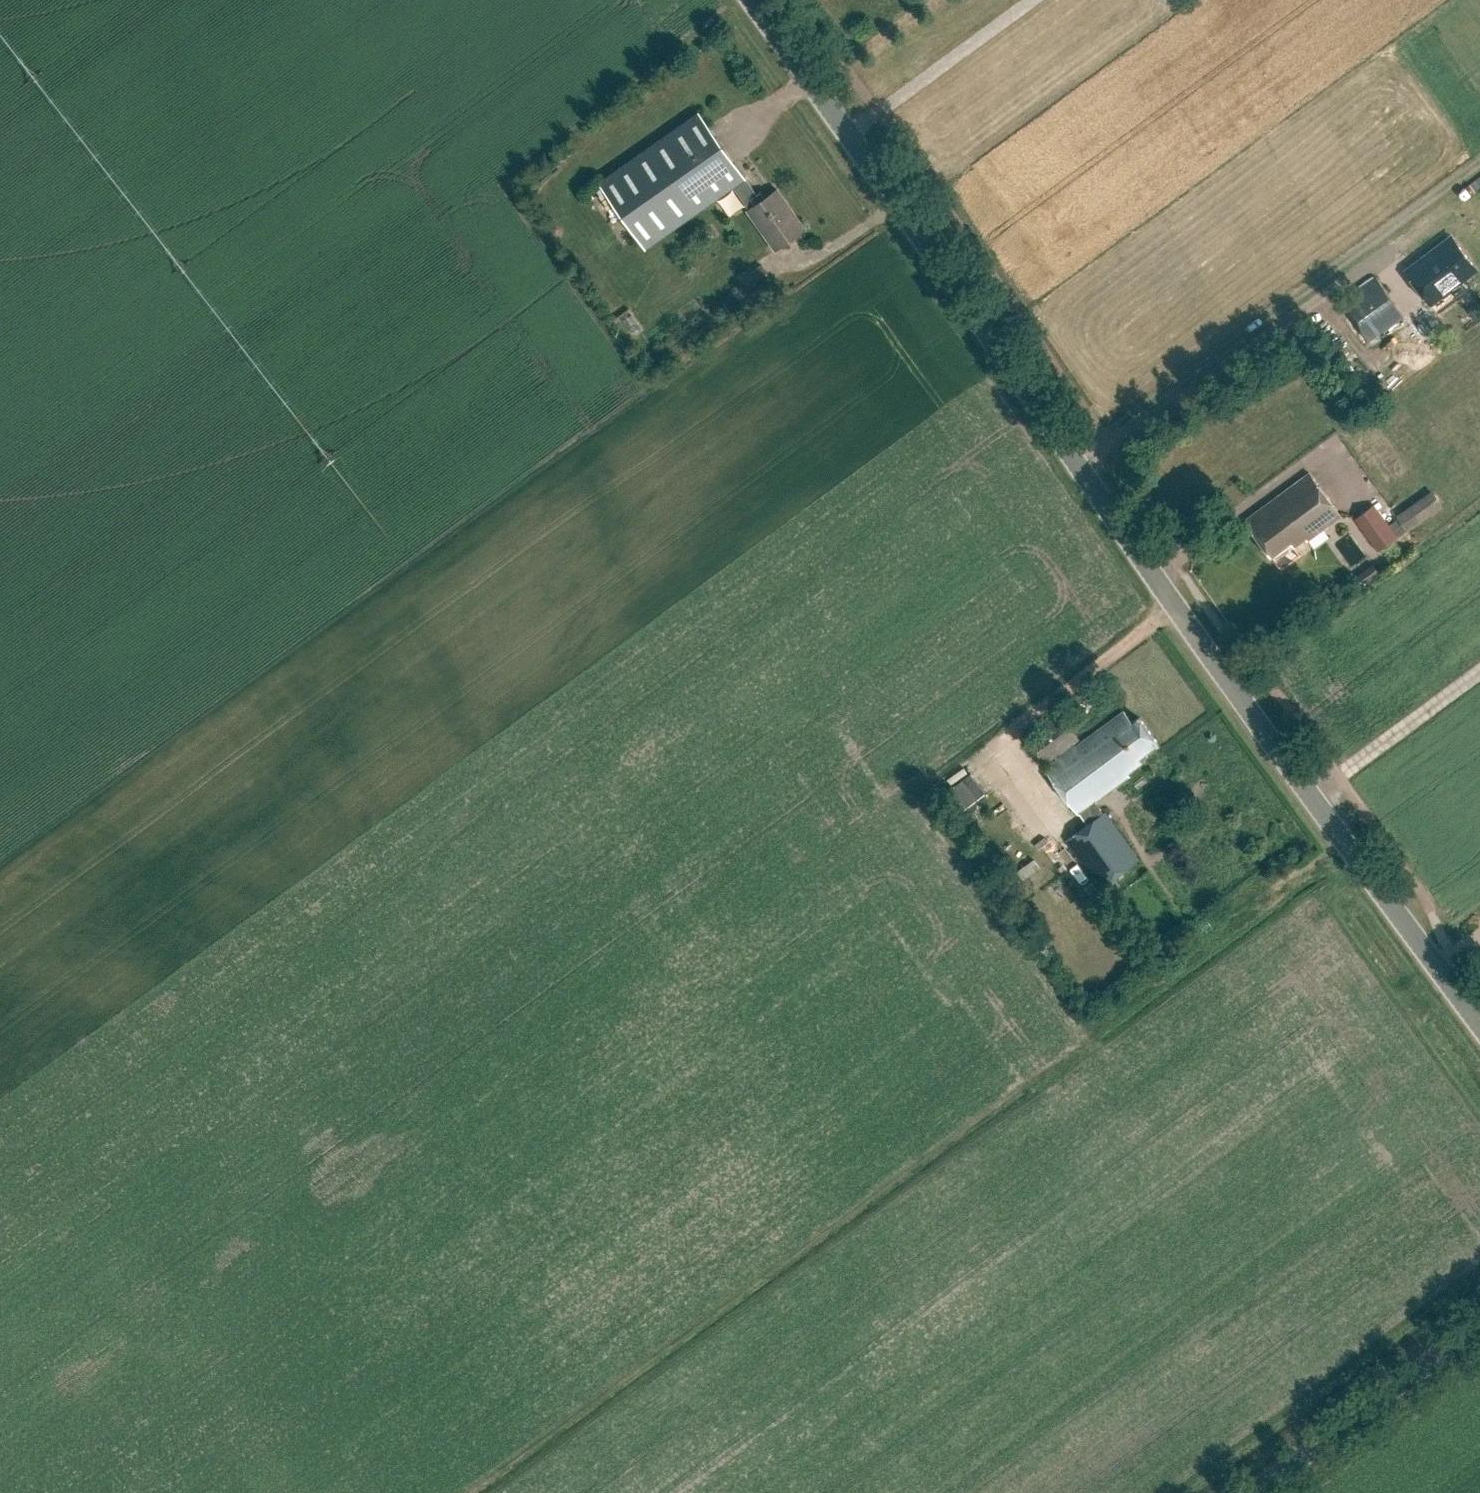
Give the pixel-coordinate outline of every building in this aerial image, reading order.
[(805,227),(778,187),(762,199),(701,111),(599,182),(645,249),(734,188),(775,248),(805,227)] [(1406,270),(1428,299),(1451,282),(1454,286),(1478,269),(1458,241),(1452,245),(1446,238),(1424,254),(1425,255),(1406,270)] [(1368,342),(1404,318),(1375,275),(1340,299),(1368,342)] [(1429,342),(1436,327),(1424,322),(1417,336),(1429,342)] [(1245,518),(1273,557),(1294,542),(1298,547),(1309,539),(1311,541),(1346,516),(1313,469),(1245,518)] [(1395,516),(1406,530),(1442,505),(1431,490),(1395,516)] [(1374,504),(1354,519),(1378,551),(1397,537),(1374,504)] [(1363,586),(1379,574),(1372,564),(1355,576),(1363,586)] [(1059,713),(1023,740),(1080,815),(1081,814),(1089,825),(1067,840),(1100,888),(1140,860),(1107,812),(1105,813),(1097,802),(1131,776),(1129,774),(1143,763),(1140,758),(1159,744),(1139,718),(1133,722),(1124,710),(1076,747),(1074,744),(1080,740),(1059,713)] [(959,814),(983,796),(968,775),(944,793),(959,814)] [(1096,888),(1091,883),(1084,888),(1088,894),(1096,888)]
